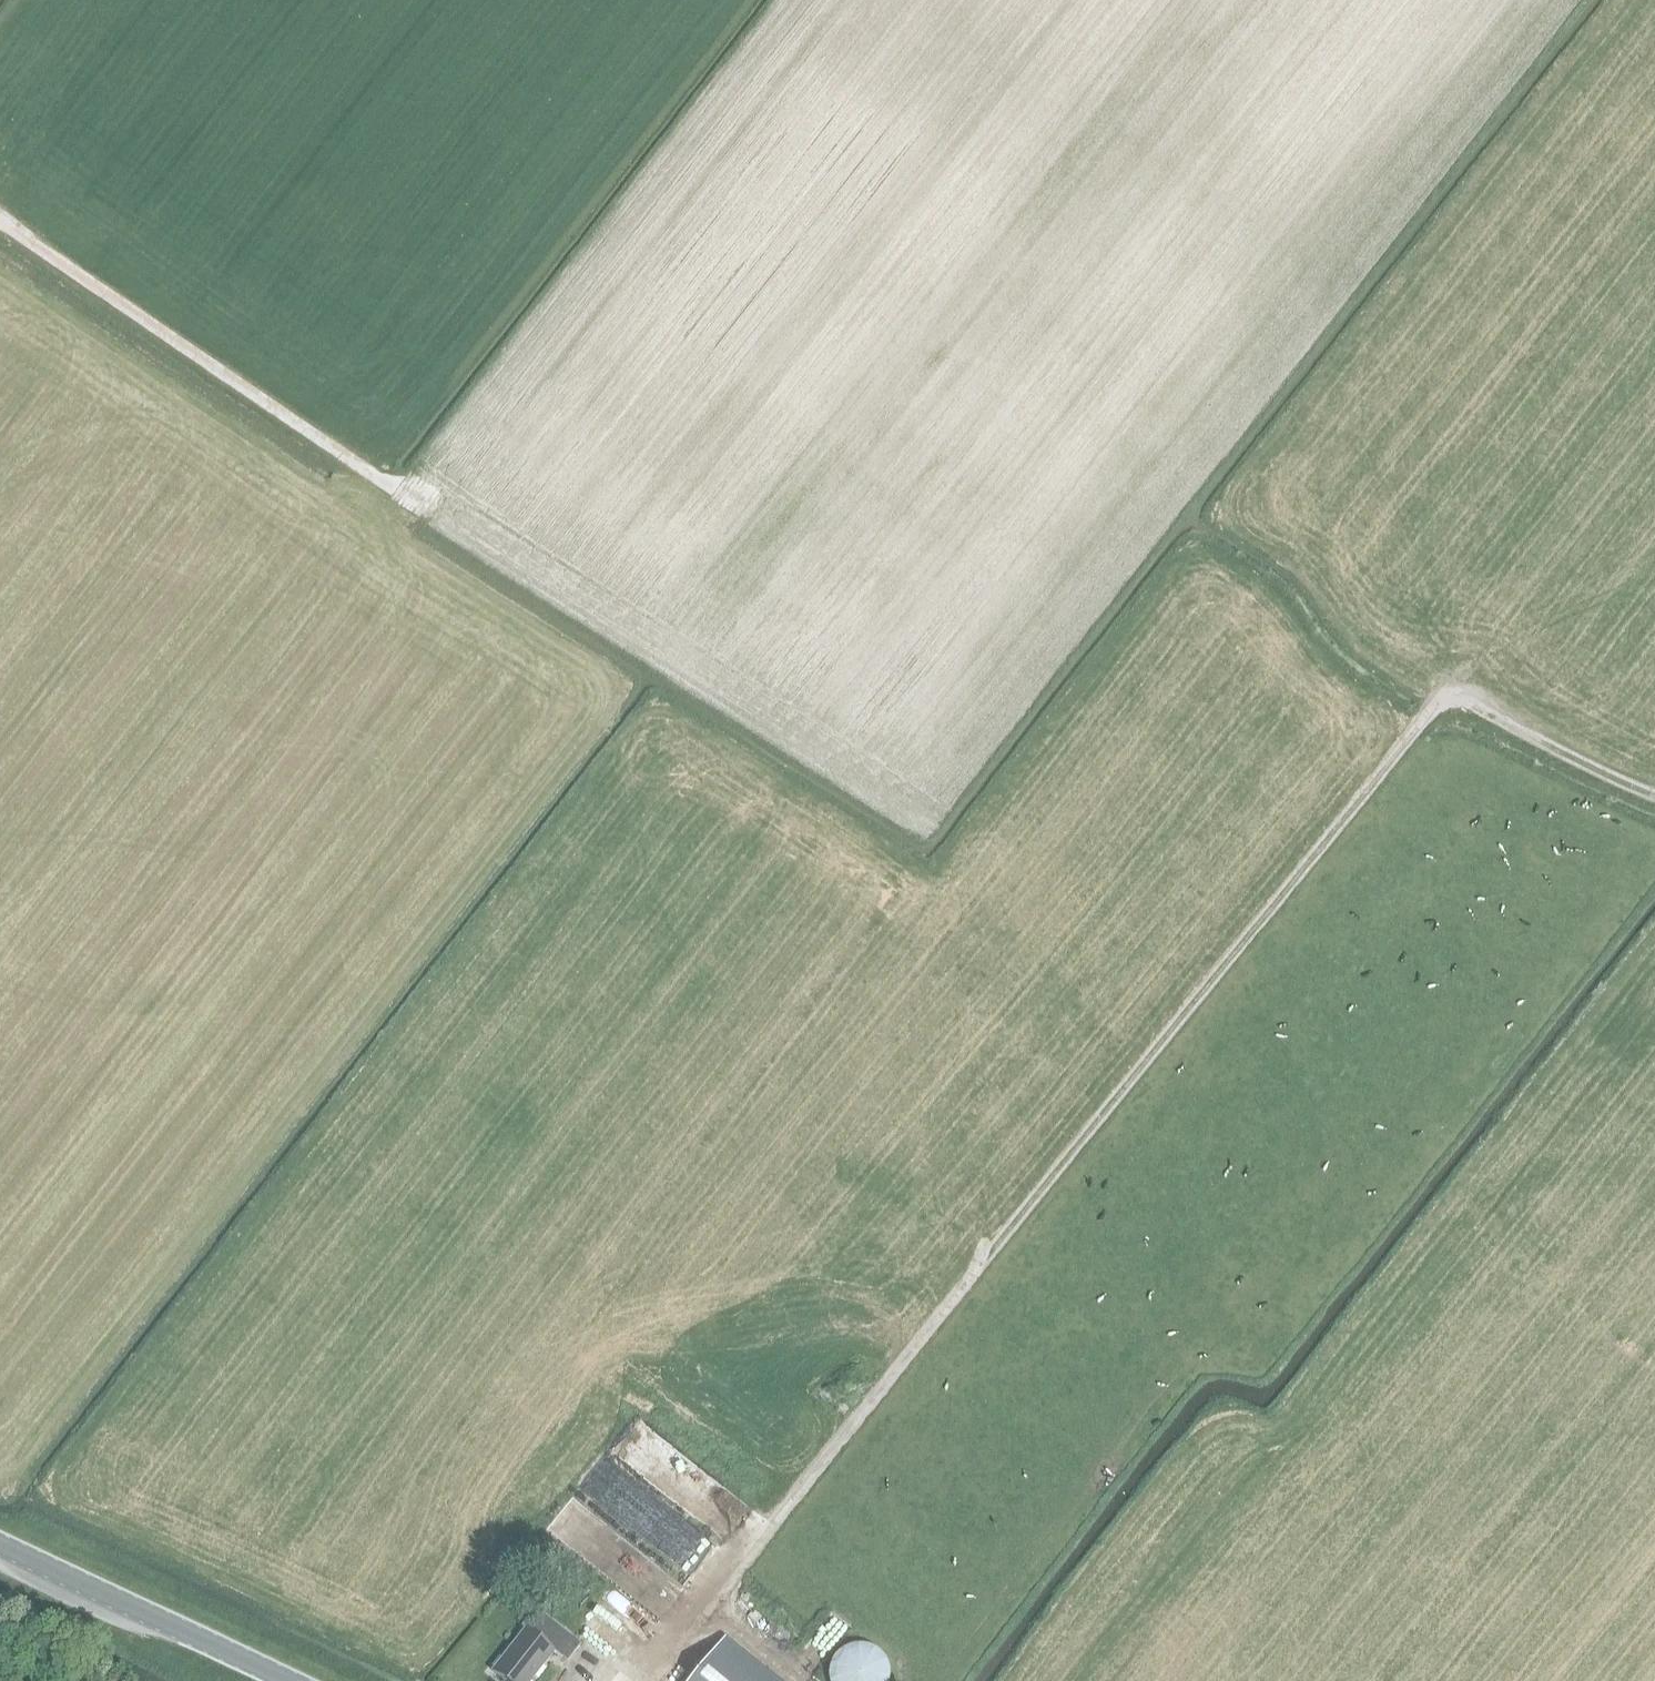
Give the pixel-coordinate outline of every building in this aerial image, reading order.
[(570,1640),(533,1611),(521,1627),(525,1630),(491,1672),(503,1680),(531,1680),(553,1653),(557,1656),(566,1645),(570,1640)] [(724,1638),(689,1680),(777,1680),(724,1638)]
